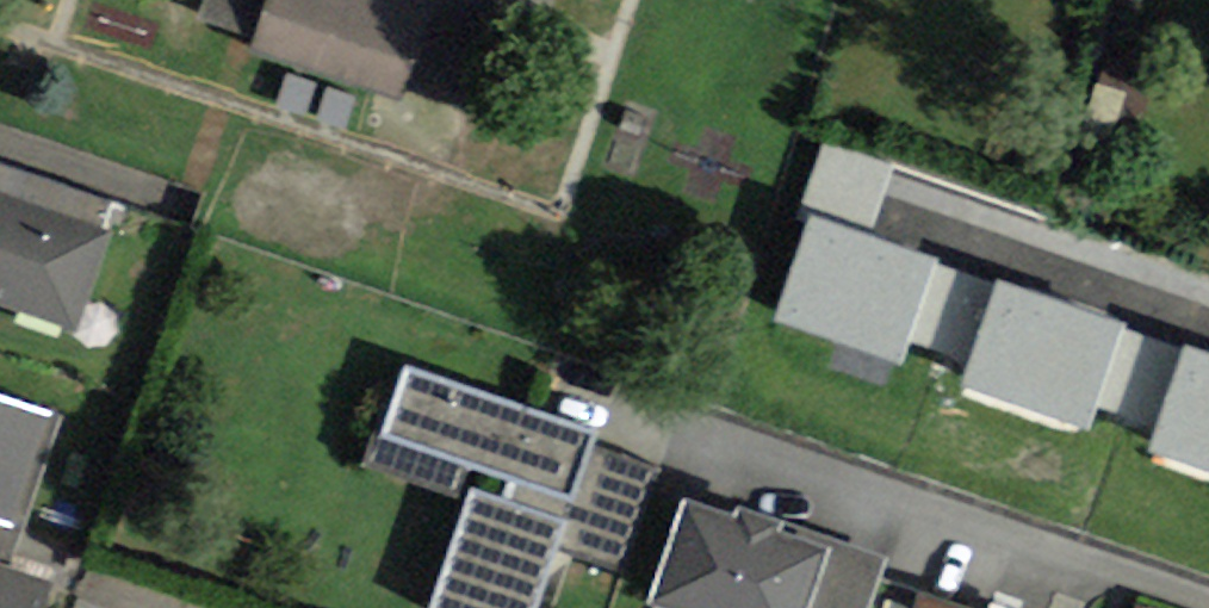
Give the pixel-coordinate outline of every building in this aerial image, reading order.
[(204,34),(411,96),(440,0),(214,0),(204,34)] [(827,135),(801,202),(874,230),(900,164),(827,135)] [(99,231),(109,203),(0,163),(0,194),(99,231)] [(77,330),(112,235),(99,231),(0,194),(0,302),(77,330)] [(773,319),(901,364),(908,341),(938,262),(810,216),(773,319)] [(967,364),(997,285),(938,262),(908,341),(967,364)] [(960,385),(1089,431),(1097,409),(1125,330),(1128,323),(999,277),(997,285),(967,364),(960,385)] [(1097,409),(1153,428),(1181,349),(1125,330),(1097,409)] [(1208,472),(1208,352),(1181,343),(1181,349),(1153,428),(1146,451),(1208,472)] [(409,363),(395,404),(383,400),(361,464),(458,496),(470,460),(513,474),(505,497),(473,486),(431,607),(535,607),(557,544),(621,565),(656,463),(592,441),(597,427),(409,363)] [(10,569),(65,416),(0,394),(0,565),(10,569)] [(694,498),(660,597),(693,607),(862,607),(878,560),(694,498)] [(54,584),(10,569),(0,565),(0,607),(46,607),(54,584)]
